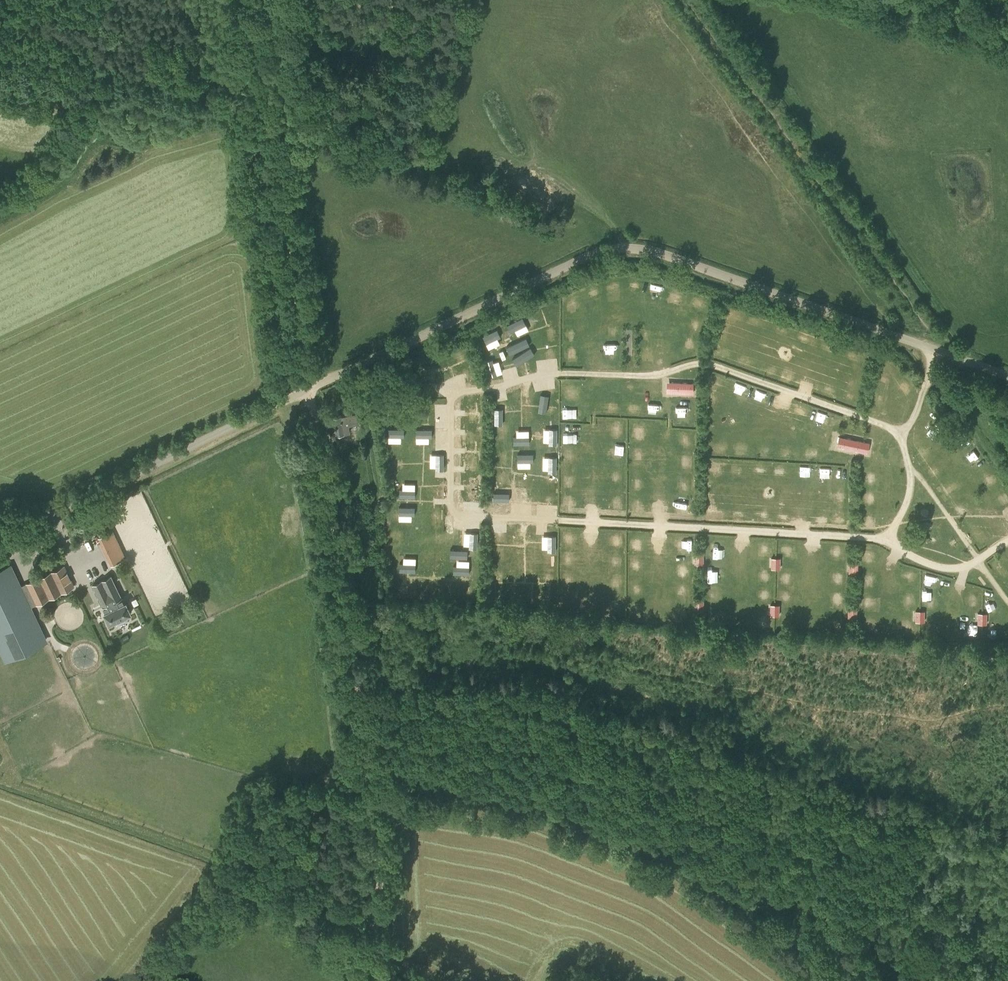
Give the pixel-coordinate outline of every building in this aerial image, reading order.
[(582,340),(582,329),(567,329),(567,340),(582,340)] [(693,383),(667,383),(667,393),(693,393),(693,383)] [(761,389),(757,397),(767,402),(771,393),(761,389)] [(348,426),(357,424),(356,414),(333,417),(336,435),(349,433),(348,426)] [(936,422),(929,426),(932,431),(939,427),(936,422)] [(838,440),(837,450),(868,455),(869,445),(838,440)] [(819,459),(819,450),(808,450),(808,459),(819,459)] [(679,472),(687,472),(688,464),(680,464),(679,472)] [(815,476),(815,466),(804,466),(804,476),(815,476)] [(823,477),(834,477),(834,466),(823,467),(823,477)] [(1003,504),(1007,502),(1007,492),(999,496),(1003,504)] [(522,495),(497,495),(497,507),(522,507),(522,495)] [(866,504),(873,505),(875,495),(867,495),(866,504)] [(112,531),(102,536),(115,563),(125,558),(112,531)] [(783,540),(781,549),(792,551),(794,542),(783,540)] [(776,541),(766,541),(767,552),(776,552),(776,541)] [(864,559),(873,559),(873,548),(865,548),(864,559)] [(707,564),(707,552),(696,553),(697,565),(707,564)] [(774,568),(783,568),(783,557),(774,557),(774,568)] [(0,563),(0,648),(3,654),(41,636),(28,608),(49,599),(74,587),(64,565),(39,578),(19,588),(5,560),(0,563)] [(681,561),(682,570),(691,569),(690,560),(681,561)] [(852,562),(852,571),(861,571),(861,562),(852,562)] [(871,573),(866,573),(866,584),(877,583),(877,568),(870,568),(871,573)] [(766,571),(767,580),(776,579),(776,570),(766,571)] [(111,576),(93,585),(103,605),(106,612),(105,613),(110,624),(131,613),(126,603),(124,603),(121,596),(111,576)] [(681,586),(681,597),(691,597),(691,586),(681,586)] [(863,597),(862,605),(870,605),(871,597),(863,597)] [(935,604),(941,603),(941,599),(926,599),(927,608),(935,607),(935,604)] [(997,610),(998,602),(989,601),(988,609),(997,610)] [(918,621),(927,622),(927,610),(918,610),(918,621)] [(989,624),(989,612),(980,612),(980,624),(989,624)] [(995,629),(994,638),(1002,638),(1003,630),(995,629)]
